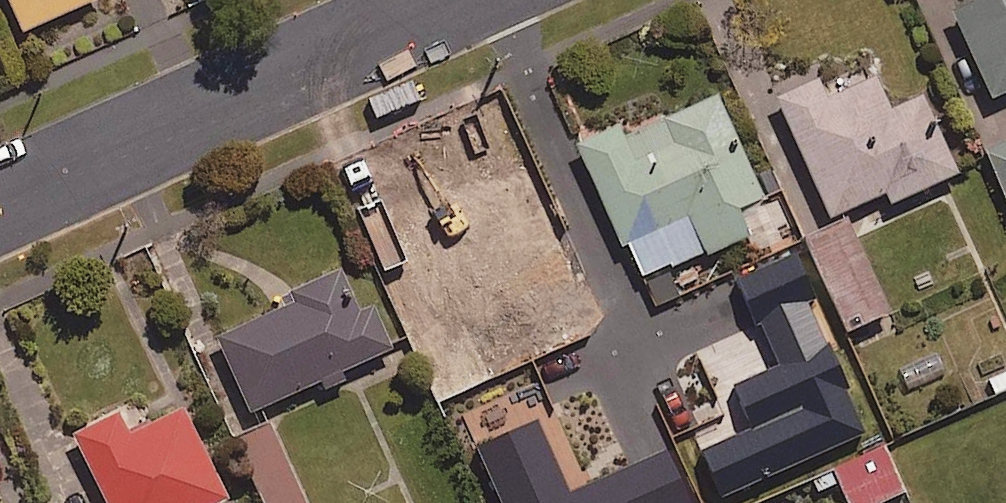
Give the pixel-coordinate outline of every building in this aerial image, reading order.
[(23,27),(83,0),(11,0),(23,27)] [(953,7),(992,93),(1005,86),(1005,0),(968,0),(953,7)] [(889,106),(875,73),(826,95),(818,75),(777,93),(829,213),(887,188),(891,198),(957,169),(924,91),(889,106)] [(647,372),(696,348),(662,267),(746,232),(735,204),(760,194),(717,92),(626,130),(622,119),(578,138),(621,242),(597,252),(647,372)] [(993,124),(1000,140),(986,147),(1005,191),(1005,118),(993,124)] [(585,276),(533,158),(435,201),(426,180),(380,200),(426,307),(533,260),(548,292),(585,276)] [(318,377),(323,389),(347,378),(342,367),(392,345),(371,299),(350,308),(334,271),(287,291),(291,300),(217,332),(250,407),(318,377)] [(409,332),(455,433),(493,416),(476,380),(489,374),(459,309),(409,332)] [(696,348),(647,372),(670,428),(688,420),(674,384),(706,371),(696,348)] [(990,376),(997,391),(1005,387),(1005,369),(990,376)] [(215,500),(227,494),(183,403),(138,425),(127,403),(73,429),(109,502),(217,502),(215,500)] [(834,465),(872,443),(862,418),(775,455),(788,484),(834,465)] [(270,420),(238,433),(269,502),(306,502),(270,420)] [(834,465),(851,502),(869,502),(903,488),(882,439),(872,443),(834,465)]
